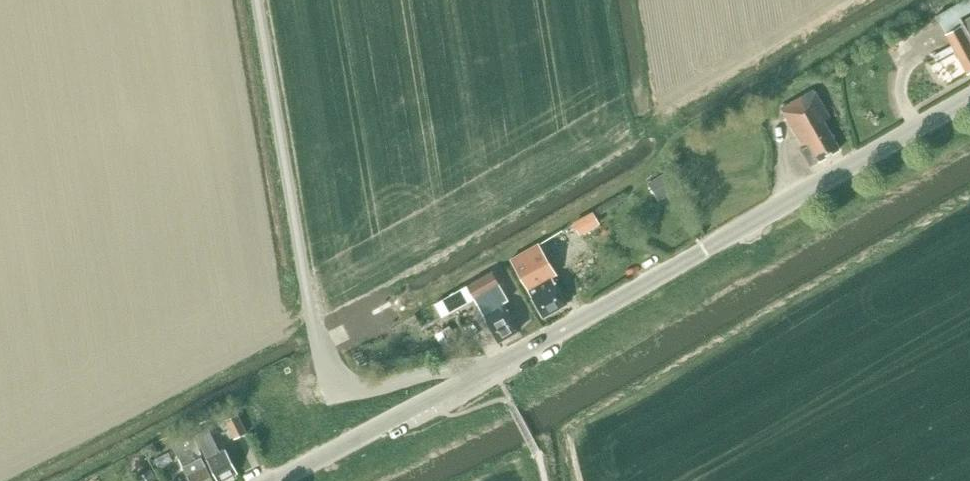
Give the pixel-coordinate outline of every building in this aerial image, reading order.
[(944,32),(944,33),(951,45),(954,50),(967,74),(969,72),(969,17),(962,22),(944,32)] [(951,45),(933,55),(936,60),(954,50),(951,45)] [(810,165),(839,148),(823,120),(829,116),(813,89),(781,107),(803,145),(799,147),(810,165)] [(647,183),(658,201),(675,191),(664,173),(647,183)] [(592,211),(572,223),(580,235),(599,224),(592,211)] [(555,274),(545,256),(537,243),(509,258),(527,290),(542,316),(566,303),(551,277),(555,274)] [(507,299),(498,284),(491,270),(466,284),(465,285),(473,298),(482,314),(497,341),(518,329),(502,302),(507,299)] [(383,339),(392,335),(383,317),(374,321),(383,339)] [(435,333),(444,348),(458,340),(450,325),(435,333)] [(352,355),(357,367),(367,362),(361,351),(352,355)] [(247,432),(237,413),(224,419),(233,439),(247,432)] [(219,451),(207,428),(194,435),(200,448),(206,459),(218,480),(219,480),(236,472),(224,449),(219,451)] [(169,441),(171,444),(189,480),(213,480),(200,456),(201,456),(198,449),(200,448),(194,435),(192,433),(191,430),(169,441)] [(156,479),(153,474),(149,467),(138,473),(133,475),(136,480),(152,480),(156,479)]
